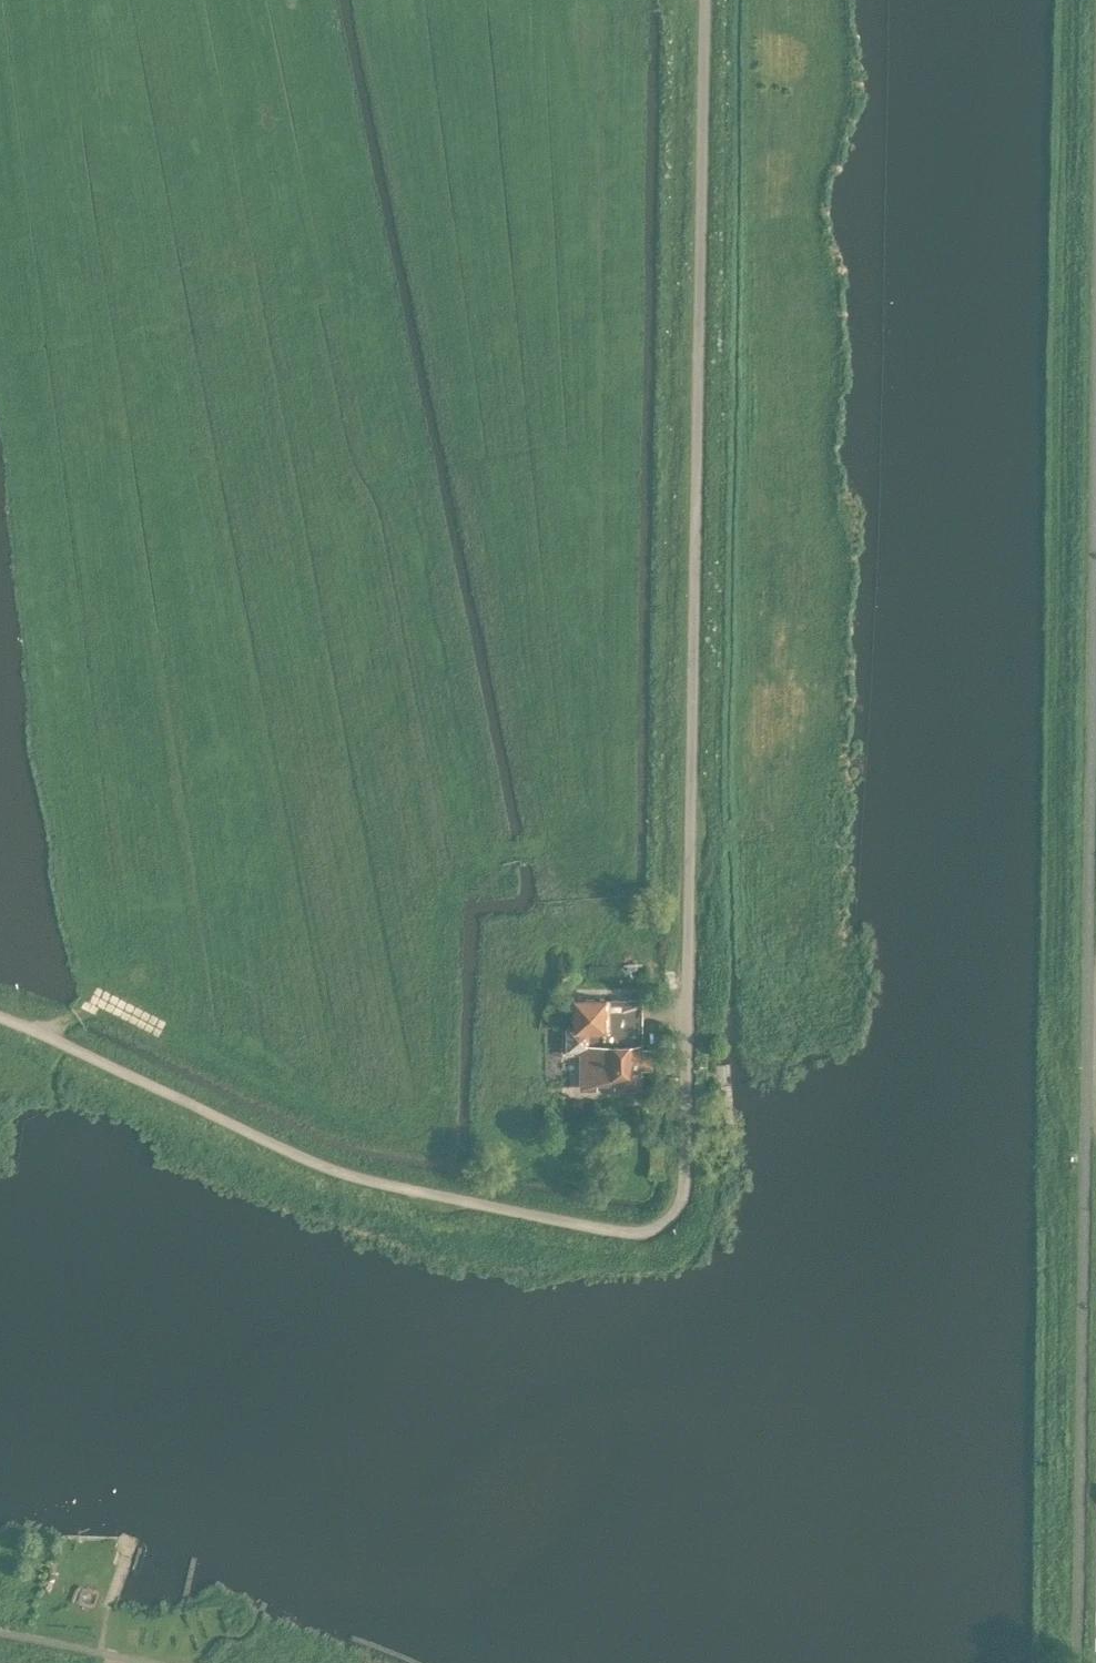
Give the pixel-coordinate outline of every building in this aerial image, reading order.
[(575,1030),(570,1030),(570,1049),(585,1049),(585,1060),(583,1060),(583,1088),(597,1088),(597,1085),(614,1084),(614,1088),(641,1087),(640,1070),(651,1070),(651,1049),(640,1049),(640,1000),(606,1000),(575,1000),(575,1030)]
